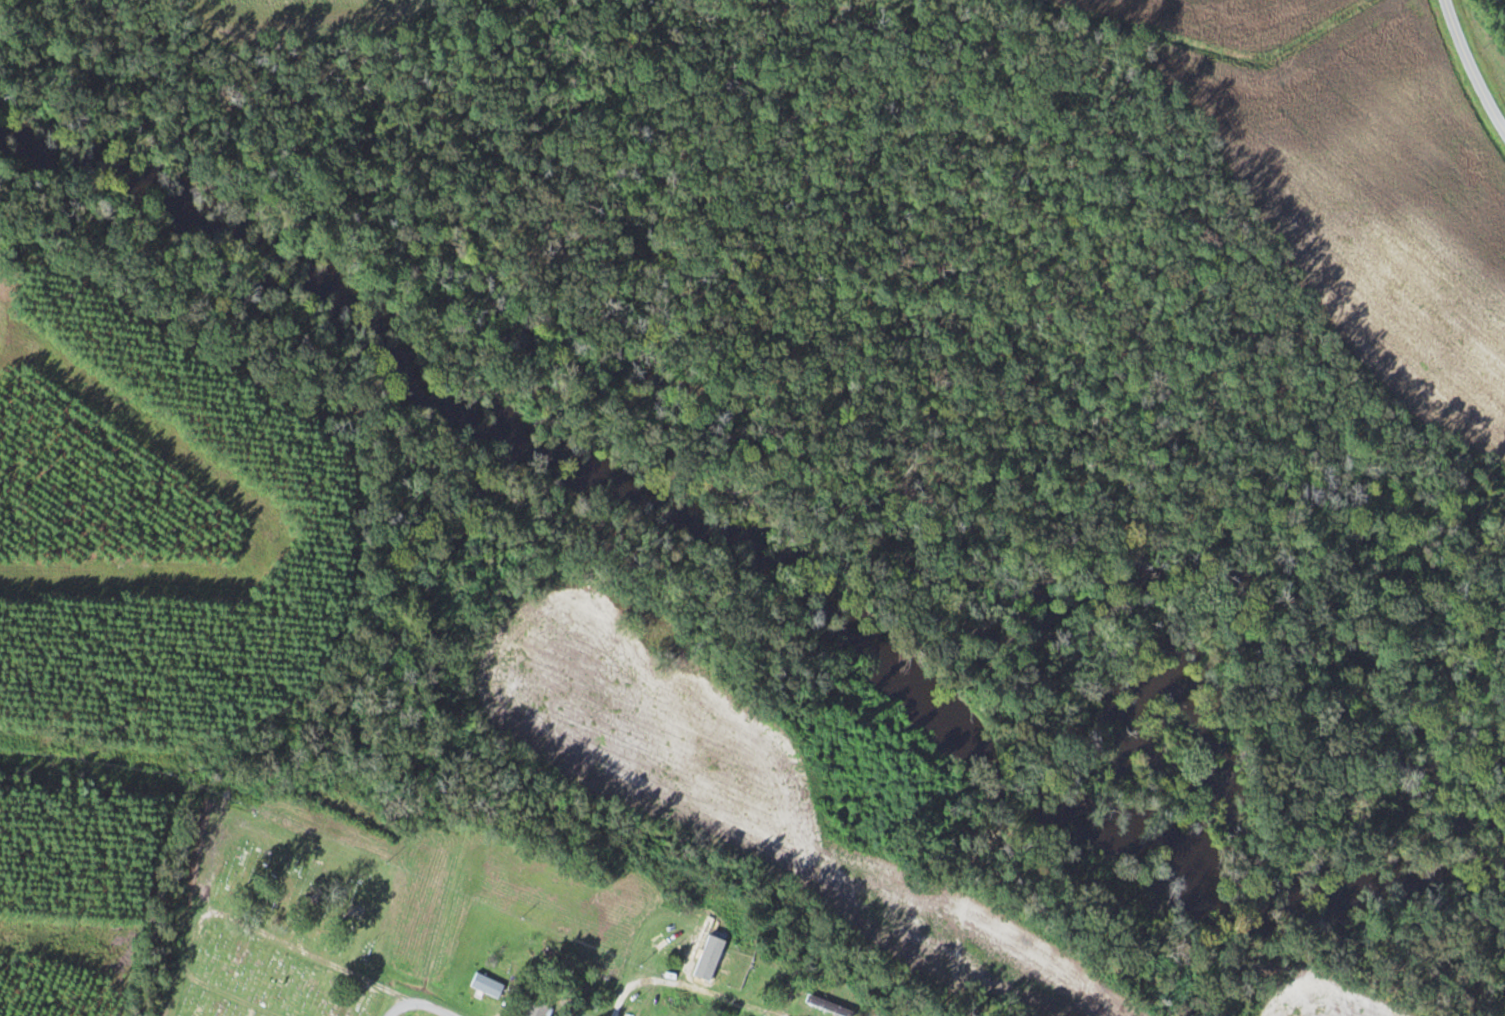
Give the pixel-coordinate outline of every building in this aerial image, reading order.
[(722,955),(724,947),(707,942),(697,978),(714,982),(719,967),(727,969),(730,957),(722,955)] [(505,984),(477,974),(472,990),(499,1000),(505,984)] [(843,1015),(853,1015),(855,1013),(811,994),(808,1001),(843,1015)] [(530,1011),(528,1015),(547,1015),(551,1008),(532,998),(526,1010),(530,1011)]
